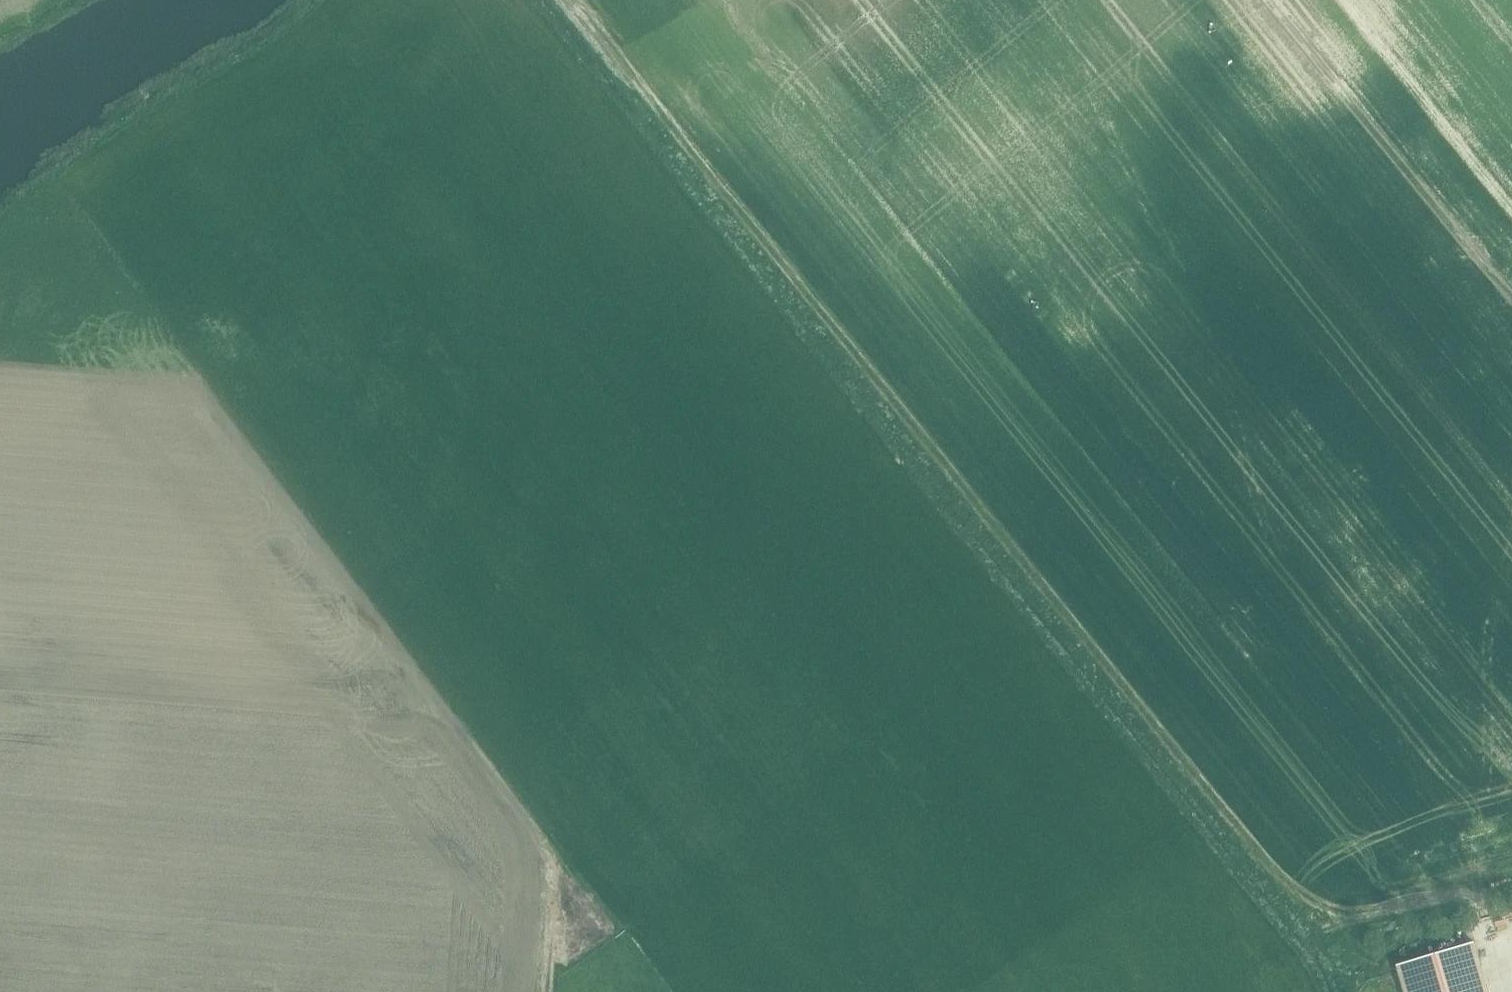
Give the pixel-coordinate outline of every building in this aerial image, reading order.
[(1404,991),(1489,991),(1472,936),(1395,959),(1404,991)]
